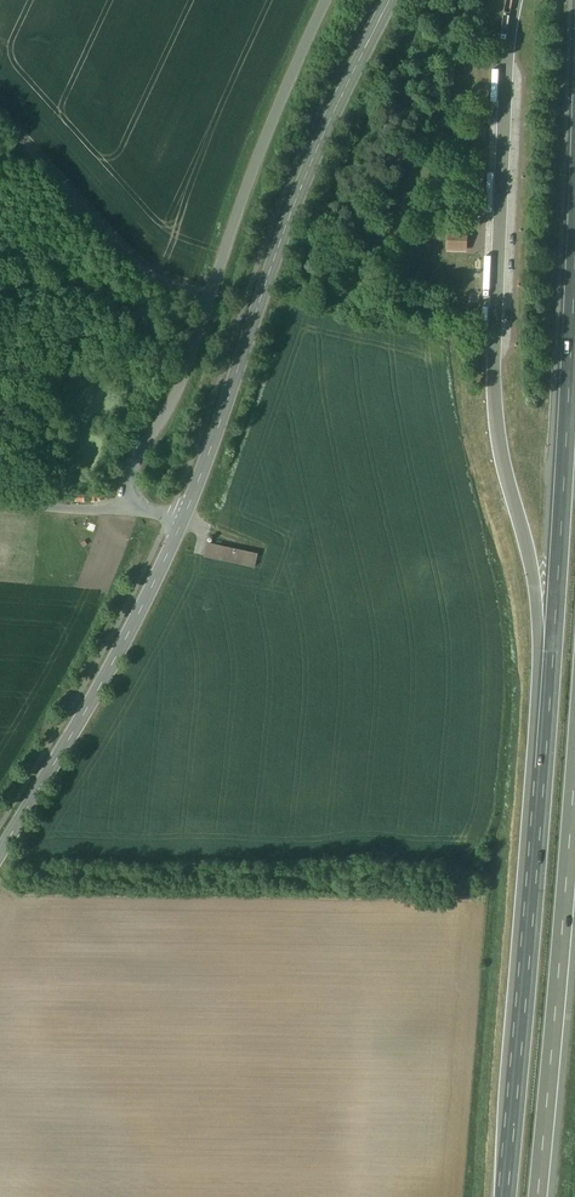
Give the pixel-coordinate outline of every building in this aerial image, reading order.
[(467,224),(448,224),(447,245),(466,246),(467,224)] [(247,541),(195,531),(191,550),(244,560),(247,541)]
